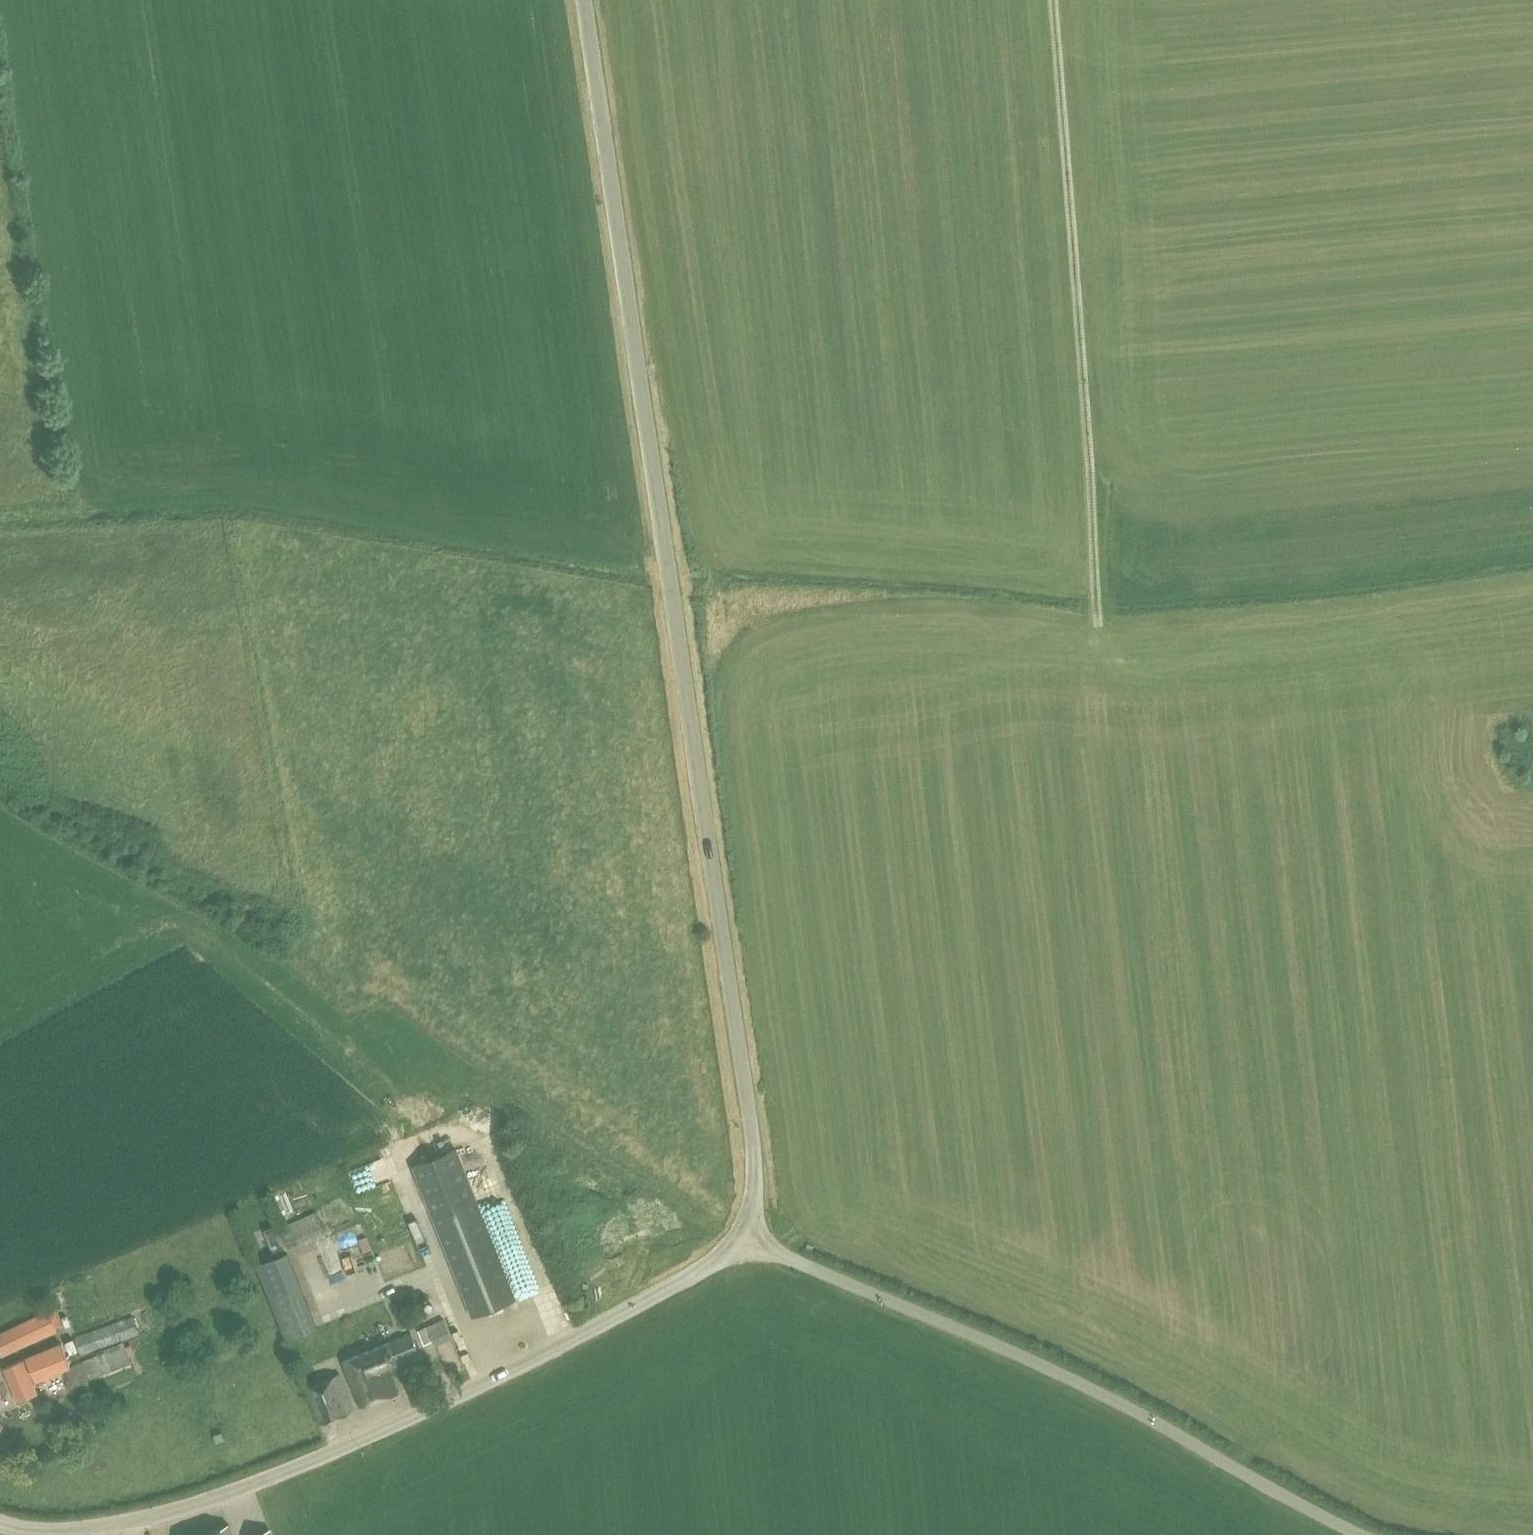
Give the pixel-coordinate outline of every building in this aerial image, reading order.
[(515,1298),(456,1148),(414,1165),(473,1315),(515,1298)] [(281,1226),(288,1246),(325,1231),(317,1212),(281,1226)] [(284,1246),(277,1228),(276,1224),(264,1229),(273,1251),(284,1246)] [(336,1231),(308,1243),(313,1255),(341,1243),(336,1231)] [(315,1326),(286,1253),(256,1265),(286,1338),(315,1326)] [(3,1354),(59,1328),(48,1310),(0,1332),(0,1348),(3,1354)] [(453,1338),(443,1318),(419,1329),(425,1343),(434,1339),(437,1345),(453,1338)] [(115,1342),(144,1334),(141,1322),(112,1330),(115,1342)] [(343,1361),(361,1406),(399,1390),(389,1365),(420,1353),(412,1332),(343,1361)] [(66,1369),(72,1385),(133,1361),(124,1341),(103,1349),(104,1351),(66,1369)] [(73,1343),(58,1347),(60,1357),(76,1353),(73,1343)] [(61,1370),(53,1349),(25,1360),(24,1359),(4,1367),(18,1401),(34,1394),(30,1383),(61,1370)] [(169,1356),(163,1358),(165,1365),(172,1363),(169,1356)] [(305,1387),(319,1423),(355,1408),(340,1372),(305,1387)] [(231,1523),(199,1534),(236,1534),(231,1523)]
